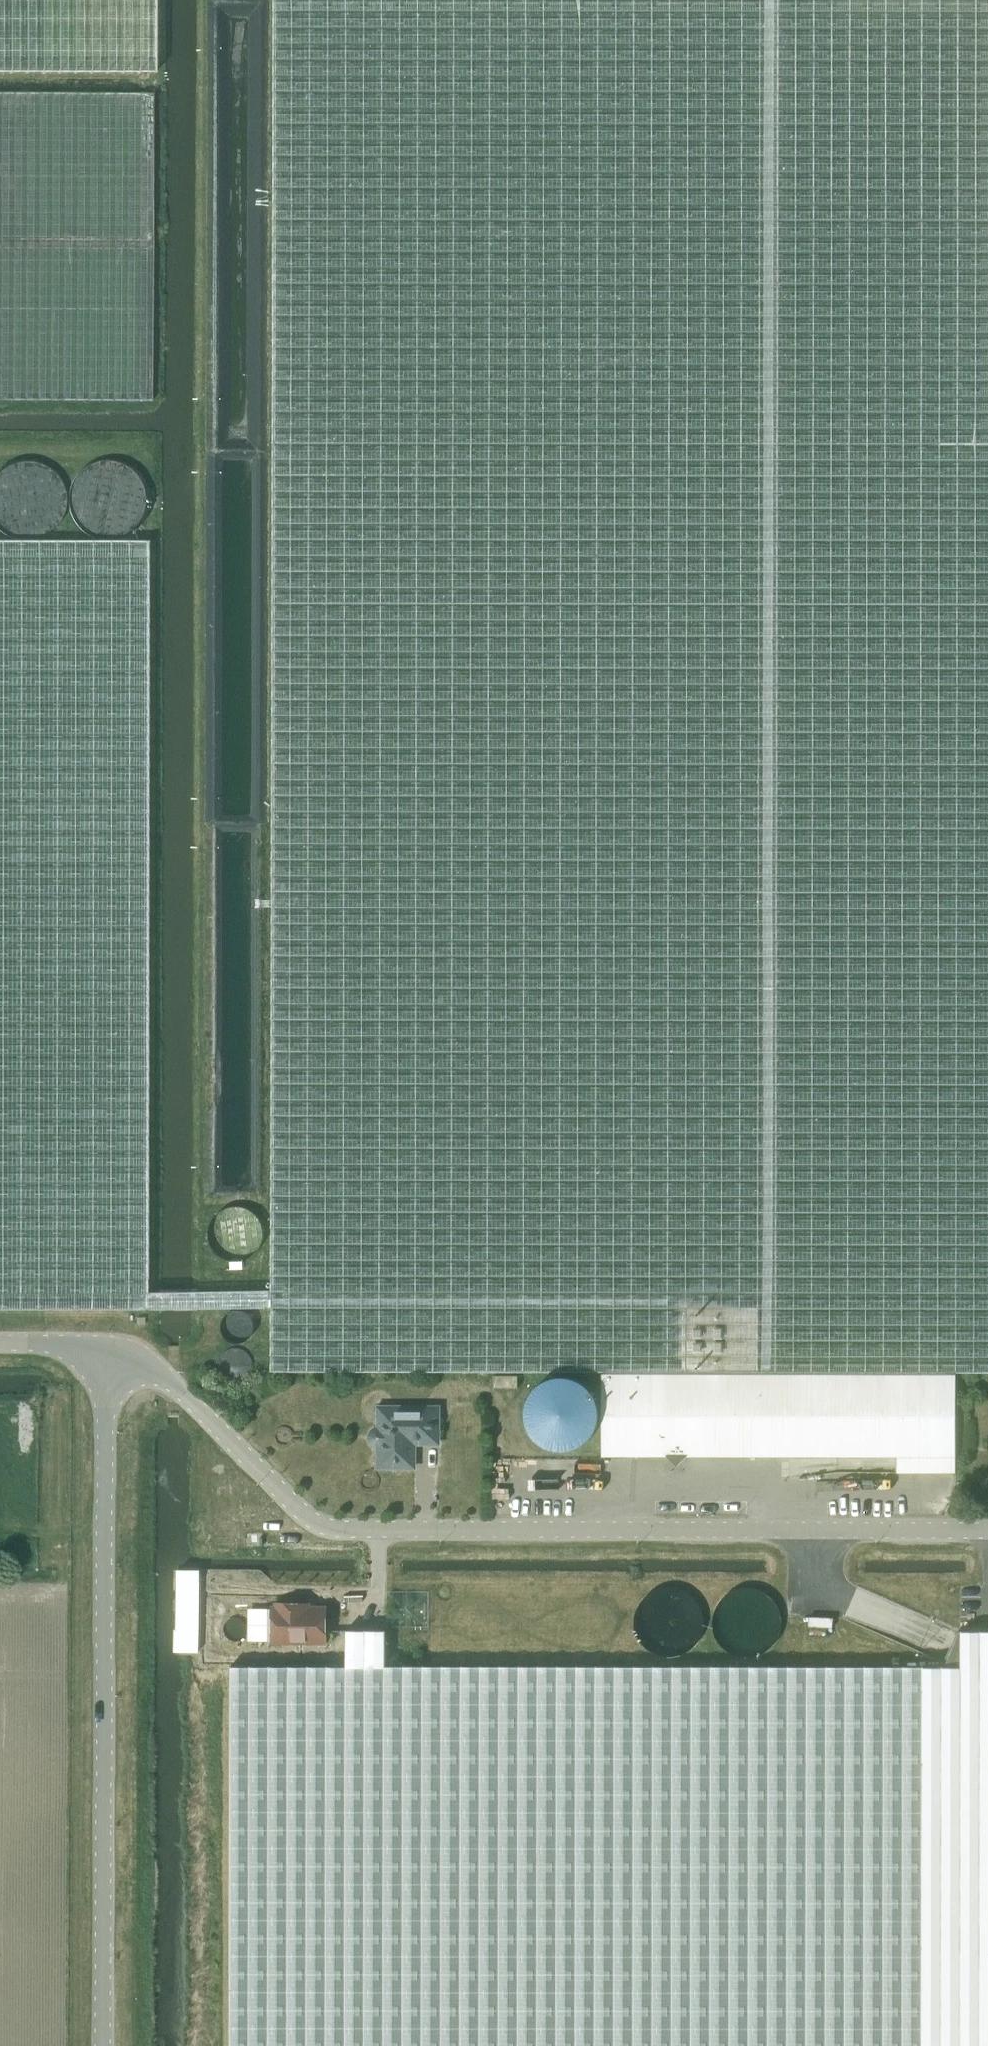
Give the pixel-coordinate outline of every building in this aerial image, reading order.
[(154,71),(154,0),(0,0),(0,70),(154,71)] [(490,1371),(602,1371),(955,1374),(987,1374),(987,0),(275,0),(274,411),(273,442),(272,1295),(272,1308),(272,1371),(490,1371)] [(150,399),(152,92),(0,91),(0,399),(150,399)] [(152,1295),(146,1295),(147,539),(0,539),(0,1308),(151,1308),(152,1295)] [(272,1295),(152,1295),(151,1308),(272,1308),(272,1295)] [(955,1374),(602,1371),(602,1455),(667,1455),(677,1465),(687,1455),(898,1455),(898,1471),(956,1471),(955,1374)] [(493,1375),(493,1387),(517,1387),(517,1375),(493,1375)] [(438,1442),(438,1407),(379,1407),(379,1428),(377,1428),(374,1429),(371,1432),(370,1435),(370,1438),(371,1441),(374,1444),(377,1445),(379,1445),(379,1466),(414,1466),(414,1440),(421,1440),(423,1442),(438,1442)] [(309,1607),(309,1602),(276,1602),(276,1607),(272,1607),(272,1641),(326,1641),(326,1607),(309,1607)] [(960,1630),(944,1666),(386,1665),(386,1629),(346,1630),(346,1666),(231,1665),(230,2045),(987,2045),(987,1630),(960,1630)]
